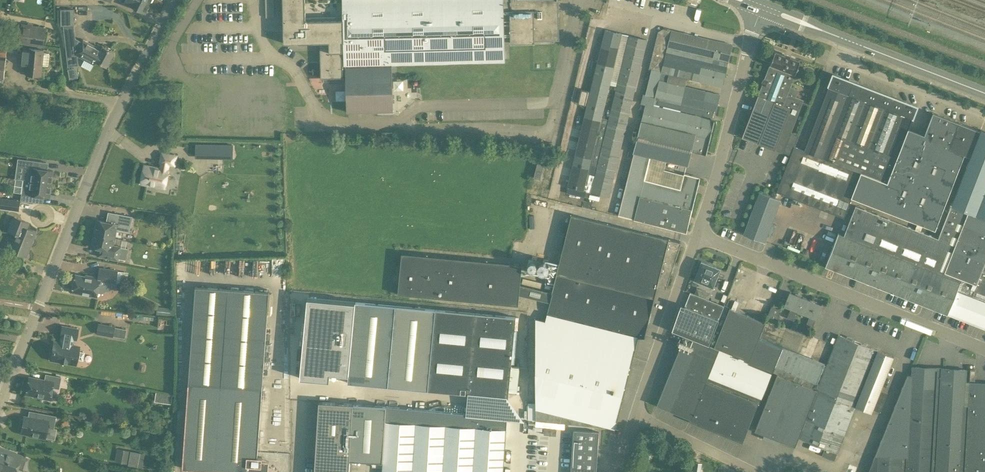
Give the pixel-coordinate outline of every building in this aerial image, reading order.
[(144,0),(125,0),(125,1),(130,4),(130,5),(145,13),(150,3),(144,0)] [(511,40),(511,43),(535,42),(535,40),(559,39),(558,0),(494,0),(494,1),(381,5),(381,0),(342,0),(342,16),(305,17),(304,0),(283,0),(284,43),(320,42),(321,78),(346,77),(347,112),(393,110),(392,64),(505,62),(504,40),(511,40)] [(74,26),(74,9),(60,9),(61,26),(74,26)] [(22,24),(19,41),(43,45),(46,27),(22,24)] [(652,69),(668,73),(722,86),(732,44),(671,30),(663,28),(658,31),(649,69),(651,69),(652,69)] [(592,91),(588,106),(587,106),(568,186),(569,186),(567,192),(585,197),(586,190),(584,189),(609,87),(622,34),(606,30),(591,90),(592,90),(592,91)] [(616,89),(629,35),(622,34),(609,87),(616,89)] [(589,173),(595,175),(591,191),(609,196),(647,39),(629,35),(616,89),(609,119),(606,118),(605,121),(602,120),(599,132),(589,173)] [(82,41),(76,38),(74,37),(70,45),(65,42),(65,49),(75,54),(94,64),(97,60),(107,65),(115,52),(104,46),(102,49),(83,39),(82,41)] [(42,66),(48,66),(49,65),(50,54),(49,53),(44,52),(44,50),(23,47),(22,63),(26,64),(25,65),(28,66),(27,74),(35,75),(35,76),(38,76),(39,75),(41,75),(42,66)] [(770,65),(794,74),(795,74),(800,61),(775,51),(769,64),(770,65)] [(790,155),(794,146),(798,134),(791,131),(803,100),(795,97),(798,90),(789,87),(794,74),(770,65),(742,137),(782,152),(783,152),(790,155)] [(668,73),(652,69),(651,69),(645,95),(643,94),(641,103),(642,103),(640,109),(639,109),(632,135),(637,136),(633,152),(634,152),(650,156),(688,165),(691,150),(705,154),(713,120),(711,119),(711,120),(653,105),(654,103),(712,117),(714,111),(715,111),(719,94),(666,81),(668,73)] [(804,150),(794,146),(790,155),(776,191),(843,217),(851,197),(935,229),(960,164),(966,166),(938,238),(855,205),(843,235),(838,233),(825,266),(984,329),(984,131),(980,129),(980,130),(958,122),(933,112),(923,138),(907,132),(917,106),(833,73),(828,85),(829,86),(804,150)] [(592,91),(581,89),(578,103),(588,106),(592,91)] [(202,156),(208,156),(209,144),(196,144),(196,147),(202,147),(202,156)] [(221,157),(233,157),(233,145),(221,145),(221,157)] [(630,164),(624,190),(620,188),(614,212),(618,213),(618,215),(686,232),(688,223),(689,223),(691,222),(692,217),(691,215),(690,215),(700,176),(684,172),(680,188),(644,179),(650,156),(634,152),(633,152),(630,152),(627,163),(630,164)] [(141,183),(165,187),(168,169),(167,169),(168,163),(174,165),(176,156),(162,153),(161,162),(162,162),(161,168),(145,165),(141,183)] [(32,180),(52,184),(54,170),(39,168),(41,161),(27,159),(24,179),(28,180),(32,180)] [(540,179),(544,162),(538,161),(533,177),(540,179)] [(28,180),(24,179),(16,178),(14,191),(22,193),(22,194),(21,200),(34,202),(36,194),(50,197),(52,184),(32,180),(28,180)] [(761,241),(764,242),(780,200),(759,192),(743,234),(761,241)] [(0,201),(0,206),(19,209),(20,201),(1,197),(0,201)] [(94,230),(95,232),(95,234),(114,238),(116,229),(130,232),(133,216),(113,212),(111,222),(97,220),(96,225),(95,226),(94,230)] [(572,214),(571,215),(552,292),(520,284),(522,264),(401,253),(398,294),(518,305),(519,294),(550,302),(545,320),(535,318),(536,403),(528,403),(528,419),(615,428),(637,337),(645,337),(645,336),(644,336),(657,285),(666,287),(681,241),(669,238),(572,214)] [(12,242),(8,240),(5,247),(26,256),(36,231),(27,227),(29,222),(14,216),(9,230),(16,233),(12,242)] [(92,240),(93,242),(92,247),(106,249),(105,257),(118,260),(121,246),(113,245),(114,238),(95,234),(94,235),(93,236),(92,240)] [(695,279),(712,286),(719,269),(702,262),(695,279)] [(72,285),(73,287),(73,292),(97,296),(100,281),(116,283),(118,271),(118,270),(100,267),(98,277),(86,275),(86,276),(76,274),(75,279),(73,281),(72,285)] [(116,283),(123,284),(125,272),(118,271),(116,283)] [(195,282),(182,468),(237,471),(268,471),(269,460),(262,460),(262,457),(257,457),(269,287),(195,282)] [(685,305),(681,303),(671,329),(708,344),(724,306),(690,292),(685,305)] [(797,311),(802,298),(789,292),(784,306),(785,306),(791,308),(787,318),(794,321),(798,311),(797,311)] [(802,298),(797,311),(798,311),(809,315),(806,323),(812,326),(815,318),(816,318),(821,305),(802,298)] [(347,382),(427,390),(508,397),(509,391),(517,391),(520,367),(511,366),(516,317),(355,302),(347,382)] [(771,306),(766,317),(776,321),(781,310),(771,306)] [(749,361),(758,338),(764,322),(729,308),(714,346),(748,360),(749,361)] [(125,338),(126,329),(99,324),(97,333),(125,338)] [(50,359),(75,364),(76,359),(82,360),(84,352),(78,351),(79,346),(68,344),(69,338),(76,339),(78,329),(62,326),(60,336),(61,336),(60,342),(53,341),(50,359)] [(873,408),(880,411),(888,392),(880,389),(893,356),(838,334),(816,390),(776,374),(754,431),(795,447),(798,437),(825,447),(822,455),(834,460),(855,406),(871,412),(873,408)] [(756,408),(757,409),(771,373),(746,363),(748,360),(684,335),(656,404),(691,418),(689,421),(742,442),(756,408)] [(758,338),(749,361),(748,360),(748,362),(815,388),(824,364),(758,338)] [(874,457),(868,471),(960,471),(961,468),(964,469),(965,450),(961,450),(966,370),(941,368),(941,370),(936,370),(936,368),(915,367),(911,375),(907,374),(874,457)] [(60,377),(45,374),(44,380),(28,377),(25,393),(34,394),(33,396),(42,398),(43,394),(49,396),(49,398),(50,398),(52,387),(58,388),(60,377)] [(969,382),(965,450),(964,469),(964,471),(984,471),(984,383),(969,382)] [(155,401),(171,403),(172,394),(156,392),(155,401)] [(382,461),(385,406),(318,401),(314,471),(349,471),(350,459),(372,461),(371,466),(382,467),(382,461)] [(382,461),(382,467),(381,471),(503,471),(518,471),(522,419),(385,406),(382,461)] [(53,427),(55,416),(40,413),(39,419),(23,416),(23,418),(21,418),(20,425),(21,425),(20,432),(28,434),(28,435),(37,437),(37,433),(44,435),(44,437),(45,437),(47,426),(53,427)] [(573,430),(571,471),(596,471),(599,432),(573,430)] [(1,471),(15,471),(21,455),(0,447),(0,471),(1,471)] [(115,461),(128,464),(131,451),(117,448),(115,461)] [(692,466),(692,469),(692,471),(700,471),(701,466),(701,463),(693,462),(692,466)]
